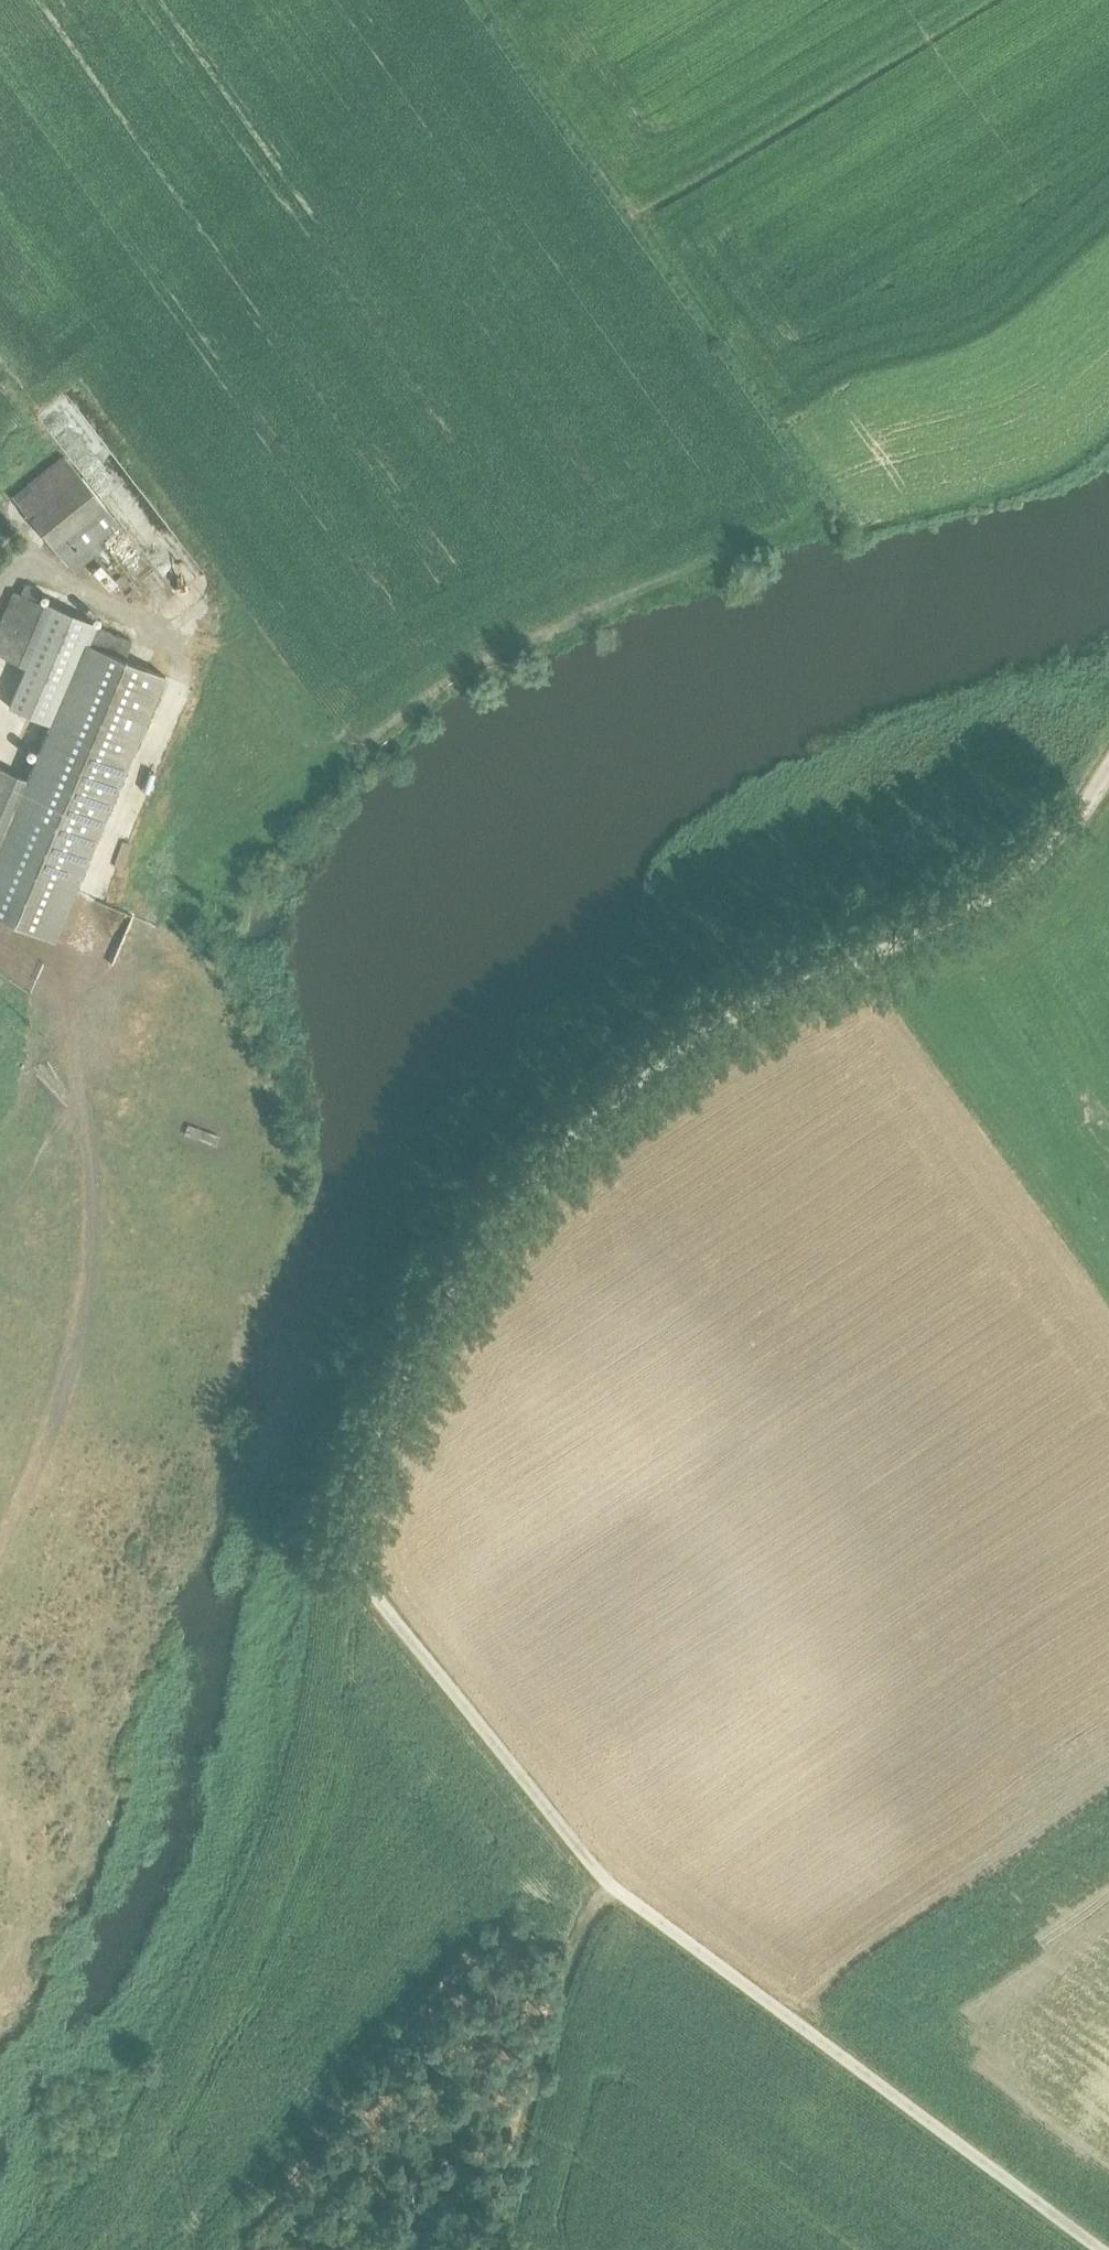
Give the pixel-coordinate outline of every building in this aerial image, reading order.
[(63,455),(11,496),(74,572),(103,549),(98,543),(120,525),(63,455)] [(54,940),(166,676),(124,659),(132,640),(97,626),(97,624),(46,603),(44,604),(39,602),(43,590),(24,584),(21,594),(14,591),(12,593),(0,621),(0,656),(25,667),(9,706),(49,724),(48,727),(26,718),(18,737),(40,746),(26,778),(0,767),(0,917),(54,940)] [(2,1130),(12,1122),(0,1107),(0,1128),(2,1130)]
